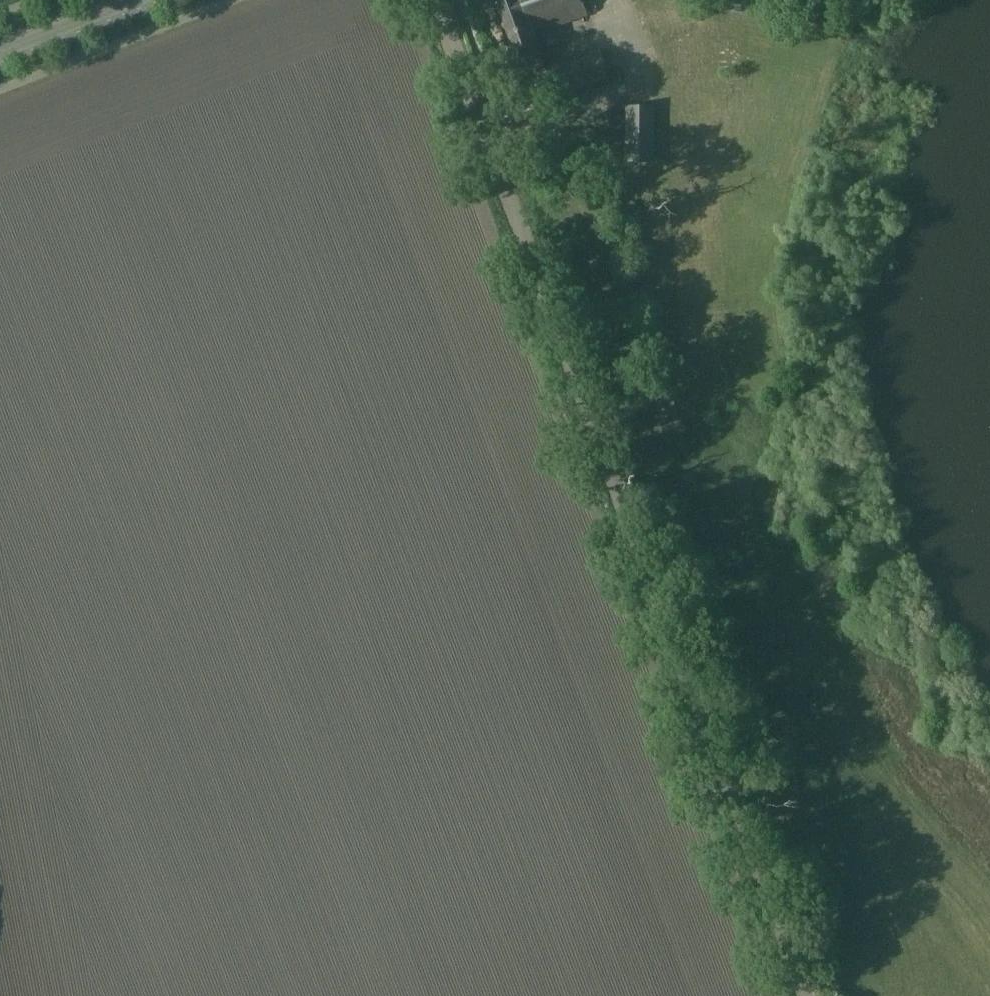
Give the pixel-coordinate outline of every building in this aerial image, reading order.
[(515,64),(523,61),(526,71),(544,65),(534,35),(586,17),(584,10),(581,0),(494,0),(515,64)] [(563,95),(609,78),(596,49),(553,66),(563,95)] [(653,163),(655,105),(625,104),(622,162),(653,163)]
